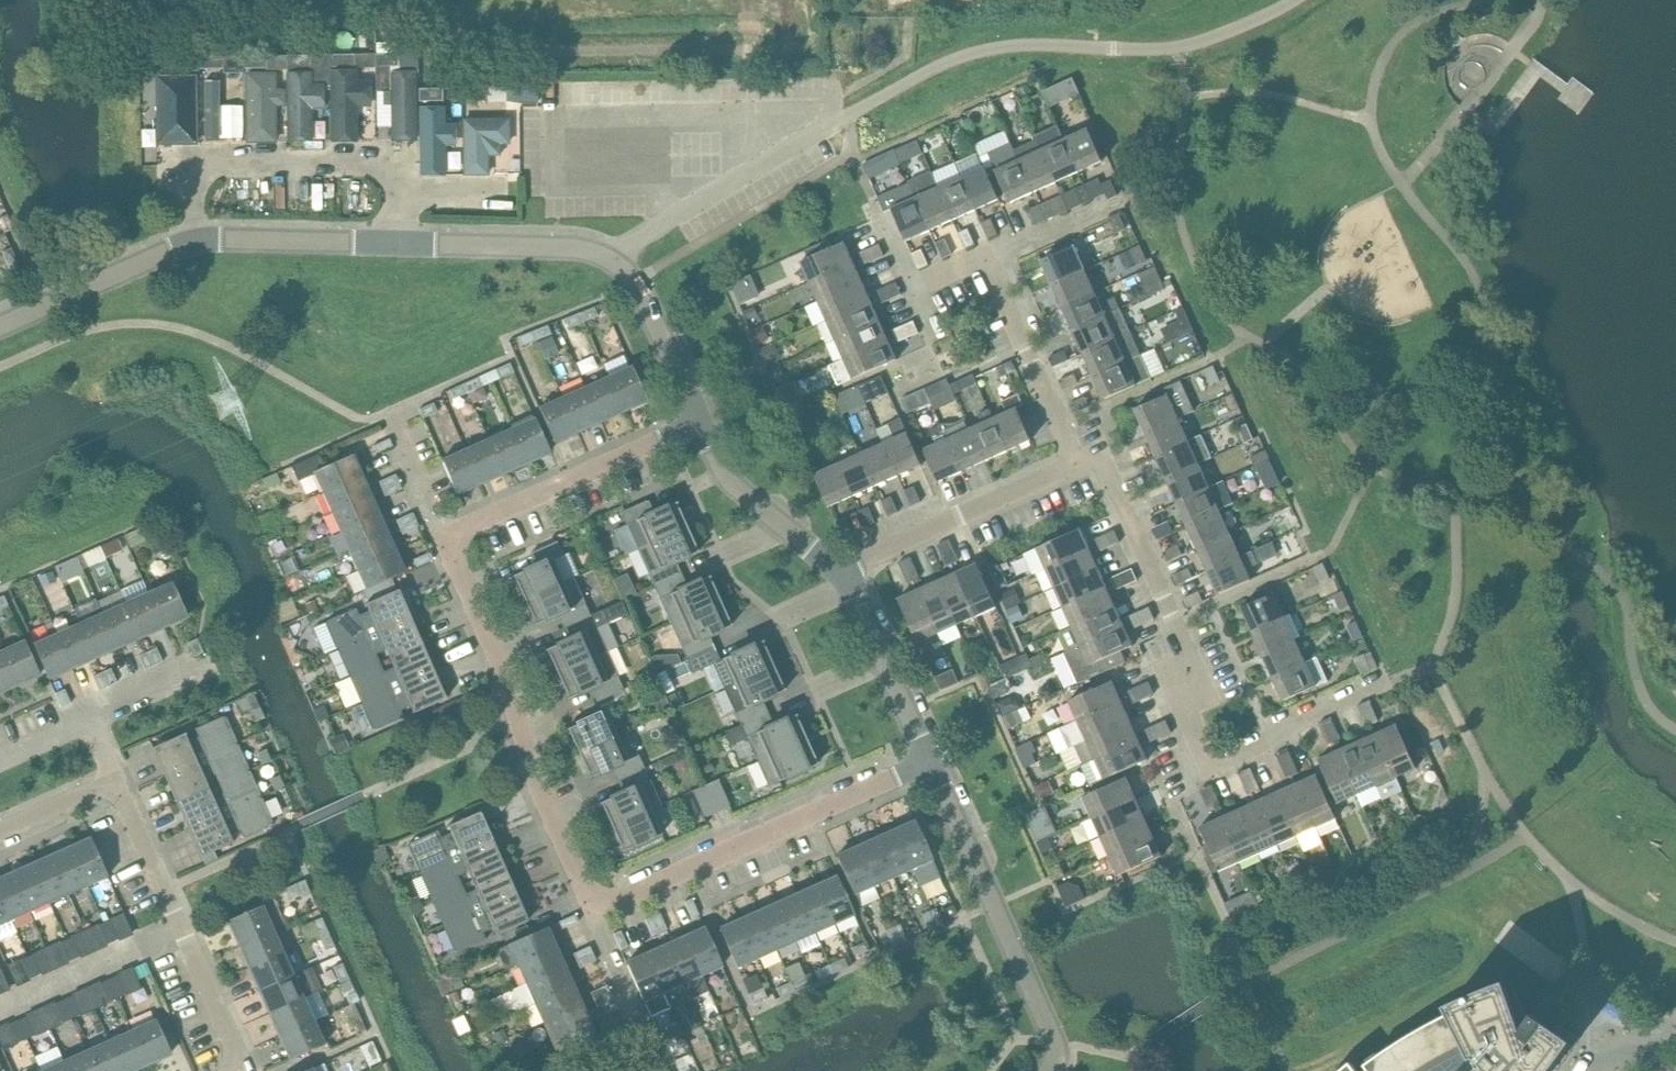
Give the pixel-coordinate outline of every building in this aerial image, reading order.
[(416,53),(373,54),(373,67),(376,67),(376,94),(394,94),(393,75),(417,74),(416,53)] [(329,54),(285,55),(285,70),(285,73),(288,73),(313,73),(313,88),(326,87),(330,87),(329,68),(329,54)] [(353,54),(329,54),(329,68),(353,67),(353,55),(353,54)] [(265,55),(241,56),(241,69),(266,69),(265,56),(265,55)] [(285,55),(265,55),(265,56),(266,69),(266,70),(285,70),(285,55)] [(197,56),(153,57),(154,70),(178,70),(178,75),(198,75),(198,69),(197,56)] [(222,56),(197,56),(198,69),(222,69),(222,56)] [(241,56),(222,56),(222,69),(241,69),(241,56)] [(359,145),(358,110),(369,109),(374,110),(373,82),(360,82),(360,72),(333,73),(333,145),(359,145)] [(276,107),(286,107),(285,90),(276,90),(276,73),(246,74),(247,144),(277,144),(276,107)] [(313,73),(288,73),(289,143),(289,144),(314,144),(314,143),(314,111),(326,111),(326,87),(313,88),(313,73)] [(394,94),(376,94),(377,130),(394,130),(394,141),(394,145),(418,144),(420,144),(419,90),(419,74),(417,74),(393,75),(394,94)] [(156,144),(197,144),(197,75),(156,76),(156,144)] [(537,102),(537,79),(509,79),(509,89),(461,89),(461,103),(537,102)] [(1049,108),(1078,94),(1072,80),(1042,93),(1049,108)] [(219,81),(203,81),(204,140),(241,139),(240,106),(220,106),(219,81)] [(441,89),(420,90),(420,102),(441,101),(441,89)] [(1016,97),(1014,93),(1003,98),(1005,102),(1016,97)] [(446,107),(420,108),(422,176),(447,175),(446,148),(457,147),(457,125),(446,125),(446,107)] [(502,146),(513,146),(512,119),(464,120),(465,177),(492,177),(492,158),(502,158),(502,146)] [(1057,124),(1034,134),(1037,139),(1056,182),(1079,172),(1064,139),(1057,124)] [(1079,172),(1102,161),(1087,128),(1064,139),(1079,172)] [(1037,139),(1014,149),(1033,192),(1056,182),(1037,139)] [(1009,203),(1033,192),(1010,142),(987,153),(1009,203)] [(893,150),(881,155),(887,169),(899,163),(893,150)] [(984,166),(961,177),(976,209),(999,199),(984,166)] [(932,173),(909,183),(930,230),(953,220),(938,187),(932,173)] [(961,177),(938,187),(953,220),(976,209),(961,177)] [(1111,180),(1101,184),(1105,193),(1108,199),(1118,195),(1112,182),(1111,180)] [(909,183),(878,197),(884,211),(892,208),(906,241),(930,230),(909,183)] [(1075,188),(1082,204),(1091,200),(1084,184),(1075,188)] [(1052,199),(1059,214),(1068,210),(1061,195),(1052,199)] [(1029,209),(1036,224),(1046,220),(1039,205),(1029,209)] [(7,214),(0,217),(0,224),(4,233),(14,228),(7,214)] [(1126,229),(1119,214),(1109,218),(1116,233),(1126,229)] [(991,218),(982,222),(988,238),(998,234),(991,218)] [(968,228),(959,233),(966,248),(975,244),(968,228)] [(945,238),(936,242),(943,258),(952,254),(945,238)] [(800,261),(809,281),(853,262),(844,242),(832,247),(829,239),(804,250),(808,258),(800,261)] [(874,260),(884,255),(879,243),(868,248),(874,260)] [(1147,261),(1140,245),(1131,249),(1138,265),(1147,261)] [(1042,261),(1052,284),(1085,270),(1074,246),(1042,261)] [(17,262),(11,247),(2,251),(8,266),(17,262)] [(858,253),(861,258),(863,265),(874,260),(868,248),(858,253)] [(922,249),(912,253),(919,269),(928,265),(922,249)] [(818,300),(862,281),(853,262),(809,281),(818,300)] [(1138,273),(1148,296),(1166,289),(1163,283),(1156,266),(1138,273)] [(1062,307),(1095,292),(1085,270),(1052,284),(1062,307)] [(756,297),(746,275),(730,282),(739,304),(756,297)] [(818,300),(826,320),(870,300),(862,281),(818,300)] [(891,298),(901,294),(896,282),(885,287),(891,298)] [(875,291),(878,297),(880,303),(891,298),(885,287),(875,291)] [(1062,307),(1072,330),(1120,309),(1114,295),(1099,302),(1095,292),(1062,307)] [(826,320),(835,339),(879,320),(870,300),(826,320)] [(594,307),(579,312),(583,322),(584,321),(596,317),(598,316),(594,307)] [(1083,353),(1130,331),(1120,309),(1072,330),(1083,353)] [(579,312),(565,318),(568,327),(583,322),(579,312)] [(1180,321),(1161,329),(1167,343),(1194,331),(1188,318),(1180,321)] [(835,339),(843,359),(887,339),(879,320),(835,339)] [(908,337),(918,332),(913,321),(903,325),(908,337)] [(548,325),(532,331),(536,340),(551,334),(548,325)] [(908,337),(903,325),(892,330),(897,342),(908,337)] [(761,327),(751,331),(757,344),(766,339),(761,327)] [(532,331),(518,337),(522,346),(536,340),(532,331)] [(1130,331),(1083,353),(1092,376),(1140,354),(1130,331)] [(839,384),(896,359),(887,339),(843,359),(830,364),(839,384)] [(768,347),(760,350),(765,363),(773,359),(781,356),(775,343),(768,347)] [(1048,357),(1052,367),(1068,360),(1064,350),(1048,357)] [(1140,354),(1092,376),(1103,399),(1151,378),(1140,354)] [(1016,370),(1012,360),(997,367),(1001,376),(1016,370)] [(509,363),(494,370),(499,379),(513,372),(509,363)] [(645,397),(631,366),(607,377),(622,410),(647,399),(646,397),(645,397)] [(1219,381),(1213,366),(1203,370),(1210,385),(1219,381)] [(774,383),(781,380),(783,375),(780,368),(770,373),(774,383)] [(1058,380),(1063,389),(1078,382),(1074,373),(1058,380)] [(961,390),(977,383),(972,374),(957,381),(961,390)] [(478,377),(463,384),(467,393),(482,386),(478,377)] [(622,410),(607,377),(584,387),(599,420),(622,410)] [(1167,394),(1135,409),(1145,433),(1178,418),(1194,411),(1180,380),(1164,387),(1167,394)] [(795,381),(777,389),(785,408),(803,400),(795,381)] [(939,381),(924,388),(928,398),(944,391),(939,381)] [(463,384),(448,390),(453,399),(467,393),(463,384)] [(599,420),(584,387),(561,397),(576,431),(599,420)] [(916,392),(915,392),(922,407),(931,403),(928,398),(924,388),(916,392)] [(1007,451),(1030,440),(1016,408),(1023,404),(1018,393),(1001,400),(1006,412),(992,418),(1007,451)] [(1240,409),(1233,393),(1223,397),(1230,413),(1240,409)] [(1084,396),(1069,403),(1073,413),(1089,406),(1084,396)] [(576,431),(561,397),(538,408),(552,439),(551,440),(552,442),(576,431)] [(418,409),(422,418),(437,412),(432,403),(418,409)] [(969,428),(984,461),(1007,451),(992,418),(988,409),(977,414),(981,423),(969,428)] [(888,423),(877,428),(883,443),(898,475),(921,465),(900,417),(888,423)] [(548,450),(534,418),(510,429),(525,462),(550,451),(549,449),(548,450)] [(1178,418),(1145,433),(1156,456),(1188,441),(1178,418)] [(955,424),(940,424),(941,425),(961,471),(984,461),(969,428),(965,419),(955,424)] [(1237,428),(1244,443),(1253,439),(1246,424),(1237,428)] [(923,449),(938,482),(961,471),(940,425),(929,430),(935,444),(923,449)] [(525,462),(510,429),(487,439),(502,472),(525,462)] [(1156,456),(1166,479),(1198,464),(1212,458),(1201,435),(1188,441),(1156,456)] [(389,439),(372,446),(375,453),(392,446),(389,439)] [(502,472),(487,439),(464,449),(479,483),(502,472)] [(875,486),(898,475),(883,443),(860,453),(875,486)] [(479,483),(464,449),(441,460),(455,491),(454,492),(454,494),(479,483)] [(1251,457),(1255,466),(1270,459),(1266,450),(1251,457)] [(852,496),(875,486),(860,453),(837,463),(852,496)] [(314,474),(322,492),(360,475),(351,454),(349,455),(349,456),(324,467),(318,454),(288,468),(289,469),(293,467),(298,480),(314,474)] [(1270,459),(1255,466),(1265,489),(1280,483),(1270,459)] [(829,506),(852,496),(837,463),(814,474),(829,506)] [(1198,464),(1166,479),(1176,502),(1209,487),(1198,464)] [(395,474),(379,482),(382,489),(399,481),(395,474)] [(360,475),(322,492),(331,512),(369,495),(360,475)] [(1209,487),(1176,502),(1187,525),(1219,510),(1236,503),(1225,480),(1209,487)] [(399,481),(382,489),(385,496),(402,489),(399,481)] [(914,486),(904,490),(911,505),(921,501),(914,486)] [(331,512),(338,529),(377,512),(369,495),(331,512)] [(891,496),(882,500),(888,516),(898,511),(891,496)] [(624,511),(621,512),(627,524),(627,526),(637,549),(687,527),(678,508),(676,509),(674,505),(677,503),(676,502),(652,513),(646,500),(624,511)] [(868,506),(859,510),(866,526),(875,522),(868,506)] [(1219,510),(1187,525),(1197,548),(1230,533),(1219,510)] [(377,512),(338,529),(347,549),(386,533),(377,512)] [(395,520),(399,527),(415,520),(412,513),(395,520)] [(835,521),(842,536),(852,532),(845,517),(835,521)] [(402,535),(418,527),(415,520),(399,527),(402,535)] [(1152,529),(1157,539),(1172,532),(1168,523),(1152,529)] [(695,546),(687,527),(637,549),(638,550),(639,549),(649,572),(648,572),(654,586),(679,575),(674,562),(699,551),(698,550),(695,551),(693,547),(695,546)] [(1045,569),(1090,549),(1080,527),(1035,547),(1045,569)] [(1114,530),(1104,534),(1109,546),(1120,541),(1114,530)] [(347,549),(356,569),(394,552),(386,533),(347,549)] [(1197,548),(1207,571),(1240,556),(1230,533),(1197,548)] [(1109,546),(1104,534),(1094,539),(1099,551),(1109,546)] [(937,544),(942,555),(953,549),(949,539),(937,544)] [(516,576),(518,580),(516,581),(524,600),(573,578),(573,577),(564,582),(553,559),(561,555),(562,555),(563,555),(557,541),(531,552),(537,565),(512,576),(513,577),(516,576)] [(1163,552),(1167,562),(1182,555),(1178,545),(1163,552)] [(953,549),(942,555),(946,565),(958,560),(953,549)] [(1045,569),(1054,588),(1098,569),(1090,549),(1045,569)] [(1240,556),(1207,571),(1218,595),(1250,580),(1246,570),(1258,564),(1252,551),(1240,556)] [(394,552),(356,569),(365,589),(390,578),(401,573),(402,574),(404,573),(394,552)] [(430,552),(414,559),(417,567),(433,559),(430,552)] [(61,581),(83,571),(77,556),(55,566),(61,581)] [(899,562),(903,572),(915,567),(910,556),(899,562)] [(996,607),(981,573),(977,563),(956,572),(976,616),(996,607)] [(1330,579),(1323,563),(1314,568),(1320,583),(1330,579)] [(1007,584),(998,565),(988,569),(997,589),(1007,584)] [(915,567),(903,572),(908,582),(920,577),(915,567)] [(1132,568),(1121,573),(1126,585),(1137,580),(1132,568)] [(1173,575),(1177,585),(1193,578),(1188,568),(1173,575)] [(56,579),(52,569),(38,576),(42,585),(56,579)] [(1054,588),(1062,606),(1106,587),(1098,569),(1054,588)] [(937,581),(957,624),(976,616),(956,572),(937,581)] [(1126,585),(1121,573),(1111,577),(1116,589),(1126,585)] [(613,581),(622,600),(636,594),(627,574),(613,581)] [(661,599),(671,622),(670,622),(671,623),(720,601),(711,582),(709,583),(707,578),(710,577),(710,576),(685,587),(679,575),(654,586),(660,600),(661,599)] [(356,608),(327,620),(327,622),(328,621),(339,647),(338,648),(339,648),(408,618),(410,617),(399,591),(398,591),(398,590),(395,591),(390,578),(365,589),(363,590),(366,599),(372,596),(373,600),(365,604),(366,605),(367,604),(370,611),(358,617),(355,610),(356,609),(356,608)] [(574,579),(573,578),(524,600),(533,619),(535,618),(537,622),(534,624),(534,625),(551,618),(556,630),(590,615),(584,601),(583,602),(573,579),(574,579)] [(142,580),(119,590),(125,603),(140,636),(163,626),(148,593),(142,580)] [(918,589),(938,633),(957,624),(937,581),(918,589)] [(148,593),(163,626),(188,615),(187,613),(186,613),(172,582),(148,593)] [(1115,606),(1106,587),(1062,606),(1071,626),(1115,606)] [(1015,588),(1000,595),(1007,608),(1021,602),(1015,588)] [(898,598),(918,642),(938,633),(918,589),(898,598)] [(1343,591),(1333,595),(1340,611),(1349,606),(1343,591)] [(1199,592),(1184,599),(1188,608),(1203,601),(1199,592)] [(1252,632),(1285,617),(1274,594),(1241,608),(1252,632)] [(562,642),(545,649),(546,651),(549,649),(551,654),(549,655),(557,674),(606,652),(596,628),(628,613),(622,600),(590,615),(556,630),(562,642)] [(728,620),(720,601),(671,623),(672,623),(682,646),(681,646),(687,660),(713,648),(707,637),(732,625),(731,624),(728,625),(726,621),(728,620)] [(140,636),(125,603),(102,613),(117,646),(140,636)] [(1071,626),(1059,631),(1067,650),(1123,625),(1115,606),(1071,626)] [(1149,607),(1139,612),(1144,624),(1154,619),(1149,607)] [(1144,624),(1139,612),(1128,616),(1134,628),(1144,624)] [(117,646),(102,613),(79,623),(94,657),(117,646)] [(1291,614),(1285,617),(1252,632),(1262,655),(1295,640),(1302,637),(1291,614)] [(408,618),(339,648),(339,649),(340,649),(351,674),(350,675),(380,662),(376,654),(386,649),(389,658),(421,644),(422,643),(410,617),(408,618)] [(49,618),(43,621),(47,630),(53,627),(49,618)] [(1347,626),(1354,641),(1363,637),(1356,621),(1347,626)] [(94,657),(79,623),(56,634),(71,667),(94,657)] [(1133,646),(1123,625),(1067,650),(1066,651),(1080,682),(1125,662),(1121,651),(1133,646)] [(71,667),(56,634),(33,644),(47,675),(46,676),(47,678),(71,667)] [(197,638),(187,642),(194,656),(203,652),(197,638)] [(38,672),(24,640),(1,651),(16,684),(40,673),(39,671),(38,672)] [(763,642),(763,640),(723,658),(718,661),(713,648),(687,660),(693,673),(695,673),(694,672),(713,664),(714,664),(724,686),(724,687),(773,665),(764,646),(762,648),(760,643),(763,642)] [(1262,655),(1272,678),(1305,663),(1295,640),(1262,655)] [(380,662),(350,675),(351,676),(352,675),(363,701),(362,701),(362,702),(434,670),(422,643),(421,644),(389,658),(393,667),(384,672),(380,662)] [(157,648),(147,652),(153,666),(163,661),(157,648)] [(1,651),(0,651),(0,691),(16,684),(1,651)] [(147,652),(138,656),(144,670),(153,666),(147,652)] [(607,652),(606,652),(557,674),(566,693),(568,692),(570,696),(567,698),(567,699),(592,688),(598,700),(623,689),(617,675),(616,675),(606,653),(607,652)] [(1026,653),(1019,656),(1019,657),(1025,669),(1032,666),(1040,662),(1043,661),(1040,655),(1029,659),(1026,653)] [(1354,659),(1361,674),(1371,670),(1364,655),(1354,659)] [(1317,657),(1305,663),(1272,678),(1283,701),(1328,681),(1317,657)] [(773,665),(724,687),(740,724),(766,713),(760,701),(785,690),(784,688),(781,690),(779,685),(782,684),(773,665)] [(111,668),(101,672),(107,686),(117,682),(111,668)] [(445,697),(434,670),(362,702),(362,703),(363,702),(375,728),(374,729),(374,730),(403,717),(403,716),(402,716),(399,709),(410,704),(413,711),(412,712),(413,713),(445,699),(445,698),(445,697)] [(107,686),(101,672),(92,676),(99,690),(107,686)] [(1004,678),(988,686),(989,687),(994,698),(1008,692),(1010,687),(1006,678),(1005,678),(1004,678)] [(1122,701),(1113,681),(1069,701),(1078,721),(1122,701)] [(1149,682),(1138,687),(1144,698),(1154,694),(1149,682)] [(1144,698),(1138,687),(1128,691),(1133,703),(1144,698)] [(61,707),(71,703),(64,689),(55,693),(61,707)] [(570,734),(578,753),(618,736),(607,712),(628,702),(628,703),(629,702),(623,689),(598,700),(603,712),(566,729),(567,730),(571,729),(572,733),(570,734)] [(665,698),(670,708),(672,712),(686,705),(680,691),(665,698)] [(1011,697),(1000,702),(1005,712),(1021,705),(1019,700),(1011,697)] [(1357,706),(1361,716),(1373,711),(1369,700),(1357,706)] [(1074,745),(1130,720),(1122,701),(1078,721),(1066,726),(1066,730),(1071,742),(1074,745)] [(1019,709),(1009,714),(1014,724),(1024,719),(1019,709)] [(1373,711),(1361,716),(1366,726),(1378,721),(1373,711)] [(746,738),(747,738),(757,760),(757,761),(806,739),(798,720),(795,721),(793,717),(796,715),(796,714),(771,725),(766,713),(740,724),(746,738)] [(153,749),(164,775),(236,744),(236,743),(235,743),(223,718),(224,717),(224,716),(194,729),(198,737),(188,742),(185,735),(186,734),(185,733),(153,747),(153,749)] [(1318,723),(1323,733),(1335,728),(1330,717),(1318,723)] [(1139,740),(1130,720),(1074,745),(1083,764),(1095,759),(1139,740)] [(1166,720),(1155,725),(1161,737),(1171,732),(1166,720)] [(1396,724),(1376,733),(1396,777),(1416,768),(1396,724)] [(1161,737),(1155,725),(1145,730),(1150,741),(1161,737)] [(1335,728),(1323,733),(1328,744),(1339,738),(1335,728)] [(1377,786),(1396,777),(1376,733),(1357,742),(1377,786)] [(341,736),(330,741),(335,752),(346,747),(341,736)] [(628,759),(618,736),(578,753),(587,772),(590,771),(591,775),(588,777),(589,778),(613,767),(619,779),(644,768),(638,754),(637,755),(628,759)] [(815,758),(806,739),(757,761),(757,762),(758,762),(768,784),(768,785),(768,786),(818,763),(817,762),(813,764),(811,760),(815,758)] [(1147,760),(1139,740),(1095,759),(1103,779),(1147,760)] [(262,792),(277,789),(267,742),(242,748),(246,768),(257,766),(262,792)] [(1357,794),(1377,786),(1357,742),(1338,750),(1357,794)] [(1026,743),(1016,748),(1025,767),(1035,762),(1026,743)] [(248,770),(246,770),(235,745),(236,744),(164,775),(176,802),(248,770)] [(1276,756),(1281,766),(1293,761),(1288,750),(1276,756)] [(1337,803),(1357,794),(1338,750),(1318,759),(1337,803)] [(1293,761),(1281,766),(1286,777),(1297,771),(1293,761)] [(604,802),(606,807),(603,808),(612,827),(661,805),(660,804),(650,782),(650,781),(644,768),(619,779),(624,791),(600,803),(600,804),(604,802)] [(1238,773),(1243,783),(1254,778),(1250,768),(1238,773)] [(258,797),(247,772),(248,771),(248,770),(176,802),(188,829),(260,797),(259,797),(258,797)] [(1316,827),(1336,818),(1316,774),(1296,783),(1316,827)] [(1135,797),(1126,777),(1082,797),(1091,816),(1135,797)] [(1254,778),(1243,783),(1247,794),(1259,788),(1254,778)] [(716,810),(729,804),(718,780),(719,780),(718,779),(705,785),(716,810)] [(1047,783),(1037,788),(1041,798),(1051,793),(1047,783)] [(1297,836),(1316,827),(1296,783),(1277,792),(1297,836)] [(705,785),(691,791),(692,792),(695,796),(701,811),(703,816),(704,816),(716,810),(705,785)] [(1199,790),(1204,801),(1216,795),(1211,785),(1199,790)] [(1277,844),(1297,836),(1277,792),(1258,800),(1277,844)] [(1216,795),(1204,801),(1209,811),(1221,806),(1216,795)] [(695,796),(686,800),(693,814),(701,811),(695,796)] [(189,828),(188,829),(200,856),(201,855),(201,856),(202,856),(214,851),(234,842),(233,841),(232,841),(229,834),(236,831),(240,829),(244,838),(272,825),(272,824),(270,824),(259,798),(260,798),(260,797),(189,828)] [(1091,816),(1099,836),(1143,816),(1135,797),(1091,816)] [(1258,853),(1277,844),(1258,800),(1238,809),(1258,853)] [(661,805),(612,827),(620,846),(623,845),(625,849),(621,851),(622,852),(662,834),(651,810),(661,805)] [(1043,807),(1032,811),(1037,823),(1048,819),(1043,807)] [(1239,861),(1258,853),(1238,809),(1219,818),(1239,861)] [(480,813),(479,812),(447,826),(447,827),(449,827),(452,834),(440,839),(437,832),(438,831),(438,830),(409,843),(421,870),(420,870),(421,871),(492,839),(481,813),(480,813)] [(1108,855),(1152,836),(1143,816),(1099,836),(1108,855)] [(1219,870),(1239,861),(1219,818),(1199,827),(1219,870)] [(914,821),(894,830),(895,831),(911,868),(932,859),(915,823),(917,822),(916,821),(914,821)] [(911,868),(895,831),(875,839),(892,877),(911,868)] [(1161,855),(1152,836),(1108,855),(1117,875),(1161,855)] [(1052,849),(1047,837),(1036,842),(1042,853),(1052,849)] [(1390,837),(1380,841),(1384,850),(1394,846),(1390,837)] [(92,838),(90,839),(71,847),(88,885),(108,877),(91,840),(93,840),(92,838)] [(490,840),(421,871),(422,871),(433,896),(432,897),(432,898),(462,885),(458,876),(468,872),(471,880),(503,866),(504,866),(492,839),(490,840)] [(875,839),(856,848),(873,886),(892,877),(875,839)] [(51,856),(68,894),(88,885),(71,847),(51,856)] [(384,848),(374,852),(379,864),(389,860),(384,848)] [(873,886),(856,848),(836,857),(853,895),(873,886)] [(32,865),(49,903),(68,894),(51,856),(32,865)] [(1054,880),(1061,877),(1064,875),(1059,864),(1048,868),(1054,880)] [(13,873),(30,911),(49,903),(32,865),(13,873)] [(462,885),(432,898),(433,898),(434,898),(445,923),(444,924),(516,893),(504,866),(503,866),(471,880),(475,889),(466,894),(462,885)] [(11,920),(30,911),(13,873),(0,879),(0,896),(11,920)] [(836,877),(816,886),(833,924),(853,915),(837,879),(838,878),(837,876),(836,877)] [(311,894),(305,879),(295,883),(302,898),(311,894)] [(1282,885),(1286,894),(1297,889),(1293,880),(1282,885)] [(817,886),(797,895),(814,932),(833,924),(817,886)] [(1066,909),(1083,901),(1078,889),(1066,886),(1057,890),(1066,909)] [(217,899),(213,889),(208,891),(212,901),(217,899)] [(444,924),(445,925),(446,925),(457,950),(456,951),(456,952),(486,939),(485,938),(484,938),(481,931),(493,926),(496,933),(495,934),(495,935),(528,921),(527,919),(528,919),(516,893),(444,924)] [(797,895),(778,903),(795,941),(814,932),(797,895)] [(1239,901),(1244,912),(1258,906),(1253,895),(1239,901)] [(16,932),(11,920),(0,896),(0,939),(16,932)] [(691,918),(699,915),(691,898),(684,902),(691,918)] [(778,903),(759,912),(776,950),(795,941),(778,903)] [(228,919),(240,944),(273,929),(262,905),(231,919),(230,918),(228,919)] [(952,905),(942,910),(946,919),(956,914),(952,905)] [(935,908),(930,910),(938,926),(942,924),(935,908)] [(928,931),(938,926),(930,910),(921,914),(928,931)] [(759,912),(740,921),(756,958),(776,950),(759,912)] [(659,913),(652,916),(659,932),(667,929),(659,913)] [(562,929),(578,921),(575,914),(558,921),(562,929)] [(652,936),(659,932),(652,916),(645,919),(652,936)] [(312,921),(319,935),(328,931),(322,917),(312,921)] [(109,920),(104,922),(113,941),(118,939),(109,920)] [(756,958),(740,921),(719,929),(736,967),(756,958)] [(113,941),(104,922),(98,925),(107,944),(113,941)] [(899,924),(891,927),(899,943),(906,940),(899,924)] [(517,940),(508,944),(517,964),(555,947),(546,926),(544,927),(544,928),(530,934),(527,926),(513,931),(517,940)] [(705,928),(685,937),(702,975),(722,966),(705,930),(707,929),(706,927),(705,928)] [(899,943),(891,927),(884,930),(892,947),(899,943)] [(250,967),(283,952),(273,929),(240,944),(250,967)] [(628,947),(620,930),(613,934),(620,950),(628,947)] [(325,950),(335,946),(328,931),(319,935),(325,950)] [(71,937),(66,939),(75,958),(80,956),(71,937)] [(685,937),(665,945),(682,983),(689,1000),(709,991),(702,975),(685,937)] [(75,958),(66,939),(60,942),(68,961),(75,958)] [(870,950),(865,941),(851,948),(855,957),(870,950)] [(665,945),(646,954),(663,992),(682,983),(665,945)] [(573,953),(576,961),(593,953),(589,946),(573,953)] [(555,947),(517,964),(525,984),(564,966),(555,947)] [(250,967),(260,990),(293,975),(283,952),(250,967)] [(579,968),(596,960),(593,953),(576,961),(579,968)] [(33,954),(27,956),(36,976),(41,973),(33,954)] [(626,963),(625,963),(626,965),(627,965),(651,1017),(670,1008),(663,992),(646,954),(626,963)] [(36,976),(27,956),(21,959),(30,978),(36,976)] [(826,958),(811,965),(818,980),(833,974),(829,964),(826,958)] [(843,958),(829,964),(833,974),(847,967),(843,958)] [(333,967),(339,981),(349,977),(342,963),(333,967)] [(525,984),(511,990),(519,1009),(534,1003),(572,986),(564,966),(525,984)] [(117,975),(110,978),(118,998),(126,994),(117,975)] [(260,990),(270,1013),(303,998),(293,975),(260,990)] [(805,975),(790,982),(794,991),(809,984),(805,975)] [(346,996),(355,992),(349,977),(339,981),(346,996)] [(118,998),(110,978),(101,982),(109,1001),(118,998)] [(794,991),(790,982),(776,988),(780,997),(794,991)] [(1526,1030),(1524,1033),(1519,1018),(1526,1016),(1515,986),(1508,989),(1506,983),(1446,1008),(1449,1014),(1418,1031),(1387,1049),(1357,1070),(1350,1063),(1340,1070),(1552,1070),(1573,1043),(1548,1026),(1554,1019),(1539,1008),(1525,1029),(1526,1030)] [(590,992),(593,999),(610,992),(607,984),(590,992)] [(572,986),(534,1003),(543,1022),(581,1005),(572,986)] [(752,1003),(766,997),(762,988),(748,994),(752,1003)] [(613,999),(610,992),(593,999),(597,1006),(613,999)] [(72,995),(63,999),(71,1018),(80,1014),(72,995)] [(270,1013),(281,1036),(314,1020),(303,998),(270,1013)] [(55,1003),(63,1022),(71,1018),(63,999),(55,1003)] [(581,1005),(543,1022),(551,1041),(589,1024),(581,1005)] [(26,1016),(17,1020),(26,1039),(35,1035),(26,1016)] [(360,1018),(351,1022),(358,1036),(367,1032),(360,1018)] [(170,1050),(161,1031),(156,1019),(131,1030),(146,1063),(172,1052),(171,1050),(170,1050)] [(9,1024),(18,1043),(26,1039),(17,1020),(9,1024)] [(293,1058),(324,1044),(314,1020),(281,1036),(292,1060),(293,1059),(293,1058)] [(636,1027),(633,1020),(616,1027),(619,1035),(636,1027)] [(589,1024),(551,1041),(560,1061),(598,1044),(589,1024)] [(146,1063),(131,1030),(109,1040),(123,1070),(129,1070),(146,1063)] [(86,1050),(95,1070),(123,1070),(109,1040),(86,1050)] [(86,1050),(63,1060),(68,1070),(95,1070),(86,1050)] [(40,1070),(68,1070),(63,1060),(40,1070)]
